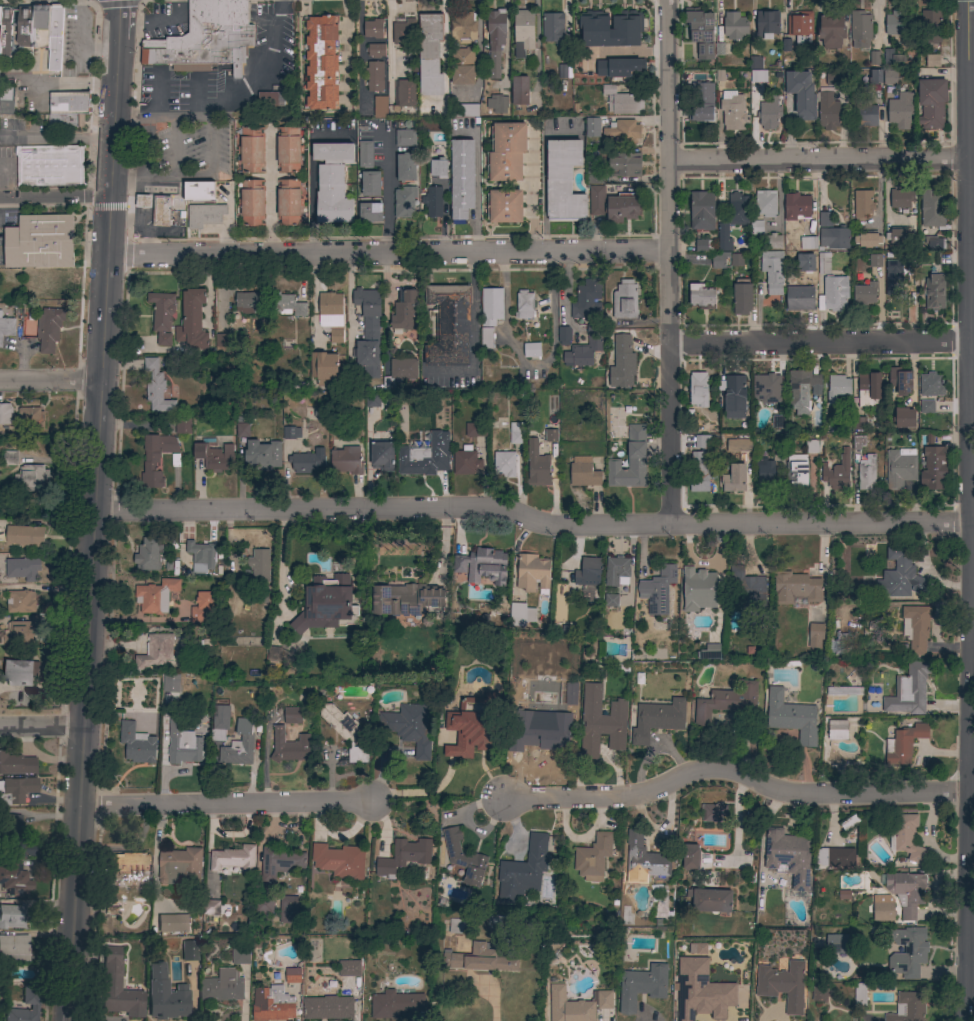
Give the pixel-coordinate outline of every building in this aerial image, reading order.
[(188,33),(188,0),(232,0),(233,64),(221,64),(221,65),(216,65),(216,67),(210,67),(210,71),(173,71),(173,64),(140,64),(141,40),(165,40),(165,37),(181,37),(188,33)] [(233,64),(232,0),(248,0),(248,25),(253,25),(253,48),(247,48),(247,47),(245,47),(246,66),(244,66),(244,70),(245,70),(245,73),(244,73),(244,74),(242,76),(242,78),(233,78),(233,64)] [(51,4),(63,4),(60,71),(48,71),(49,48),(51,6),(51,4)] [(18,6),(22,7),(22,5),(34,5),(32,47),(20,46),(16,43),(17,34),(18,9),(18,6)] [(32,47),(34,5),(51,6),(49,48),(32,47)] [(13,34),(13,48),(15,49),(14,56),(11,56),(10,58),(0,58),(3,7),(12,7),(12,9),(18,9),(17,34),(13,34)] [(506,34),(504,34),(505,46),(500,46),(500,79),(489,79),(489,46),(487,46),(487,11),(497,11),(497,10),(505,10),(505,13),(506,13),(506,34)] [(514,10),(534,10),(534,50),(524,50),(524,59),(515,59),(514,10)] [(582,46),(582,32),(579,32),(579,16),(580,16),(580,12),(593,12),(593,11),(602,11),(602,13),(608,12),(608,18),(612,18),(612,16),(613,16),(613,12),(619,12),(619,11),(626,10),(626,13),(629,13),(629,10),(635,10),(635,12),(642,12),(642,32),(640,32),(640,45),(582,46)] [(818,27),(820,27),(820,15),(822,15),(822,10),(842,10),(842,15),(844,15),(844,26),(846,26),(846,39),(842,39),(842,45),(840,45),(840,49),(823,49),(823,45),(822,45),(822,39),(818,39),(818,27)] [(892,15),(892,11),(903,10),(903,15),(909,15),(910,38),(904,38),(904,35),(886,35),(886,15),(892,15)] [(941,42),(938,42),(938,44),(932,44),(932,42),(920,42),(920,10),(941,10),(941,42)] [(779,11),(779,34),(772,34),(772,40),(755,39),(755,32),(756,32),(756,11),(779,11)] [(872,40),(869,40),(869,46),(868,48),(856,48),(854,45),(854,40),(850,40),(850,11),(865,11),(865,15),(871,15),(872,40)] [(450,44),(450,37),(454,37),(454,12),(472,12),(472,13),(476,13),(477,40),(470,40),(470,44),(450,44)] [(697,59),(697,42),(691,42),(691,31),(690,31),(690,23),(684,23),(684,12),(704,12),(704,13),(713,13),(713,31),(713,59),(697,59)] [(725,17),(725,12),(739,12),(739,17),(748,17),(749,40),(742,40),(742,44),(735,44),(734,40),(727,40),(727,36),(724,36),(723,18),(725,17)] [(812,35),(811,35),(811,48),(795,48),(795,35),(787,35),(787,12),(812,12),(812,35)] [(443,14),(443,41),(439,41),(439,74),(443,74),(443,95),(420,96),(419,14),(443,14)] [(563,14),(564,41),(542,41),(542,14),(563,14)] [(339,109),(309,110),(309,107),(306,107),(306,97),(309,97),(309,91),(306,91),(306,82),(309,82),(309,76),(306,76),(306,67),(309,67),(309,60),(306,60),(306,52),(309,52),(309,45),(306,46),(306,36),(309,36),(308,30),(306,30),(306,21),(309,21),(309,17),(321,17),(321,16),(338,16),(339,109)] [(373,21),(373,18),(377,18),(377,21),(383,21),(383,28),(385,28),(385,32),(383,32),(383,39),(374,39),(374,37),(364,37),(364,21),(373,21)] [(415,41),(397,41),(397,44),(393,44),(393,23),(406,23),(406,18),(415,18),(415,41)] [(385,44),(385,56),(379,56),(379,58),(373,58),(373,56),(368,56),(368,52),(365,52),(365,48),(368,48),(368,44),(385,44)] [(474,49),(474,73),(476,73),(476,76),(474,76),(474,84),(452,85),(451,49),(474,49)] [(893,49),(893,64),(883,64),(883,49),(893,49)] [(880,65),(870,65),(870,51),(880,51),(880,65)] [(926,67),(926,55),(939,55),(939,67),(926,67)] [(762,70),(749,69),(749,56),(759,56),(759,57),(762,57),(762,70)] [(645,59),(645,71),(630,71),(630,77),(608,77),(608,76),(596,76),(596,60),(607,60),(607,59),(645,59)] [(383,92),(367,92),(367,86),(366,86),(366,82),(367,82),(367,71),(365,71),(365,68),(368,68),(368,62),(383,62),(383,92)] [(567,65),(567,79),(558,79),(558,65),(567,65)] [(766,70),(766,82),(750,82),(750,71),(766,70)] [(882,70),(882,83),(877,83),(877,85),(869,85),(869,78),(871,78),(871,70),(882,70)] [(883,84),(883,71),(897,71),(897,84),(883,84)] [(816,120),(796,121),(795,94),(783,94),(783,73),(810,72),(811,83),(813,83),(814,94),(815,94),(816,120)] [(846,72),(846,85),(826,86),(826,72),(846,72)] [(529,105),(512,105),(512,77),(529,77),(529,105)] [(414,80),(414,93),(415,93),(415,107),(398,107),(398,101),(397,101),(397,86),(398,86),(398,80),(414,80)] [(946,80),(946,103),(943,103),(944,129),(922,129),(922,125),(918,125),(918,117),(922,117),(922,106),(918,106),(918,80),(946,80)] [(714,108),(713,108),(713,110),(714,110),(714,114),(713,114),(713,122),(696,122),(696,121),(691,121),(691,83),(705,83),(705,82),(709,82),(709,83),(713,83),(714,108)] [(607,95),(602,95),(602,85),(616,85),(616,94),(644,94),(644,114),(612,114),(612,112),(607,112),(607,95)] [(13,115),(0,114),(0,86),(12,87),(12,100),(14,100),(13,115)] [(744,113),(746,113),(746,115),(749,115),(749,123),(746,123),(746,125),(744,125),(744,130),(725,131),(724,125),(723,125),(723,111),(720,111),(720,110),(716,110),(716,100),(720,100),(722,100),(722,91),(736,91),(736,95),(743,95),(743,99),(744,99),(744,113)] [(49,92),(89,93),(89,94),(90,94),(90,112),(89,112),(88,114),(83,114),(49,115),(49,92)] [(284,92),(284,106),(258,106),(258,92),(284,92)] [(833,92),(833,101),(839,101),(839,127),(835,127),(835,131),(824,131),(824,127),(819,127),(818,92),(833,92)] [(898,99),(898,92),(913,92),(914,115),(910,115),(910,124),(909,124),(909,130),(896,130),(896,124),(888,124),(888,99),(898,99)] [(508,108),(506,108),(506,114),(493,114),(493,109),(487,109),(486,99),(493,99),(493,95),(493,94),(496,94),(496,95),(499,95),(499,97),(508,96),(508,108)] [(387,117),(374,117),(374,96),(387,96),(387,117)] [(758,103),(768,102),(768,97),(778,97),(778,108),(782,108),(782,117),(778,117),(779,126),(770,126),(770,130),(763,130),(763,126),(759,126),(758,103)] [(479,104),(479,124),(478,124),(478,127),(475,127),(475,124),(474,124),(474,117),(454,117),(454,105),(479,104)] [(878,127),(860,127),(860,128),(851,128),(850,106),(877,106),(878,127)] [(83,114),(83,127),(48,127),(48,115),(49,115),(83,114)] [(410,117),(433,117),(433,126),(410,125),(410,117)] [(600,136),(586,137),(585,118),(599,118),(600,136)] [(635,120),(635,125),(640,125),(640,139),(635,139),(635,146),(619,146),(619,136),(602,136),(602,128),(610,128),(610,121),(615,121),(615,120),(635,120)] [(522,181),(489,181),(489,178),(487,178),(487,152),(491,152),(491,127),(493,127),(493,123),(527,124),(527,152),(522,152),(522,181)] [(299,146),(303,146),(303,154),(299,154),(300,173),(277,173),(277,171),(280,171),(280,166),(277,167),(276,133),(280,133),(280,129),(276,129),(276,127),(299,127),(299,146)] [(241,173),(241,154),(237,154),(237,147),(240,147),(240,128),(263,128),(263,129),(260,129),(260,133),(263,133),(264,167),(260,167),(260,171),(264,171),(264,173),(241,173)] [(416,130),(416,146),(395,146),(395,130),(416,130)] [(475,209),(468,209),(468,220),(467,220),(467,224),(453,224),(453,220),(452,220),(451,140),(474,140),(475,209)] [(582,140),(582,166),(571,166),(571,195),(587,195),(587,217),(586,217),(586,221),(548,221),(548,216),(547,216),(546,180),(547,180),(547,140),(582,140)] [(373,167),(359,167),(359,141),(372,141),(373,167)] [(317,222),(316,192),(318,192),(318,165),(324,165),(324,160),(312,160),(312,144),(354,144),(354,164),(341,164),(341,165),(344,165),(344,199),(353,199),(353,222),(317,222)] [(84,146),(84,148),(83,148),(83,186),(17,187),(17,155),(15,155),(15,147),(84,146)] [(416,180),(404,181),(404,183),(400,183),(400,181),(397,181),(397,154),(403,154),(403,153),(409,153),(409,154),(416,154),(416,180)] [(641,177),(609,176),(609,174),(611,174),(611,170),(609,170),(609,158),(611,158),(611,153),(641,153),(641,177)] [(438,160),(438,157),(447,158),(447,179),(430,179),(430,160),(438,160)] [(586,158),(593,158),(593,173),(604,173),(604,184),(586,184),(586,174),(586,158)] [(380,196),(362,196),(362,171),(380,171),(380,196)] [(264,182),(261,182),(261,186),(264,186),(264,220),(261,220),(261,223),(264,223),(264,226),(242,226),(242,207),(238,207),(238,199),(241,199),(241,181),(264,180),(264,182)] [(300,198),(303,198),(303,207),(300,207),(300,225),(278,225),(278,223),(281,223),(281,219),(277,219),(277,186),(280,186),(280,182),(277,182),(277,180),(300,180),(300,198)] [(215,182),(215,198),(216,199),(216,202),(194,202),(193,201),(185,201),(184,182),(215,182)] [(417,203),(414,203),(413,218),(394,218),(394,190),(400,190),(400,186),(417,187),(417,203)] [(605,215),(589,215),(589,186),(604,186),(605,215)] [(442,219),(429,219),(429,217),(427,217),(427,207),(425,207),(425,204),(421,204),(421,197),(420,197),(420,192),(426,192),(426,193),(427,193),(427,187),(442,187),(442,219)] [(902,190),(902,187),(910,187),(910,190),(914,190),(914,202),(910,202),(910,208),(890,209),(890,191),(902,190)] [(944,189),(944,225),(947,225),(947,230),(937,230),(937,227),(922,227),(921,189),(944,189)] [(523,222),(490,223),(489,220),(488,220),(487,194),(489,194),(489,191),(522,190),(523,222)] [(873,190),(873,195),(872,195),(872,203),(874,203),(875,210),(872,210),(872,215),(864,215),(864,218),(854,219),(854,191),(873,190)] [(776,217),(763,217),(763,215),(755,215),(755,213),(752,213),(752,204),(756,204),(755,191),(776,191),(776,217)] [(705,192),(705,193),(714,193),(714,231),(702,231),(702,229),(690,230),(690,192),(705,192)] [(637,193),(637,198),(642,198),(642,215),(637,215),(637,219),(623,219),(623,223),(607,223),(607,197),(618,197),(618,194),(637,193)] [(811,216),(810,216),(810,219),(804,219),(804,216),(796,216),(796,220),(784,220),(784,194),(792,194),(792,193),(799,193),(799,196),(811,196),(811,216)] [(749,228),(742,228),(741,225),(729,225),(729,194),(745,194),(745,196),(749,196),(749,228)] [(151,195),(151,208),(135,207),(136,195),(151,195)] [(169,197),(152,197),(151,226),(168,226),(169,197)] [(383,203),(382,222),(359,221),(359,203),(383,203)] [(227,205),(227,215),(222,215),(222,225),(203,225),(203,230),(188,230),(188,205),(227,205)] [(832,227),(819,227),(819,212),(832,212),(832,227)] [(73,215),(74,267),(5,268),(4,228),(18,228),(18,216),(73,215)] [(763,234),(750,235),(750,220),(763,220),(763,234)] [(728,224),(729,239),(732,239),(732,246),(728,246),(728,251),(718,251),(718,240),(717,240),(717,224),(728,224)] [(849,228),(849,249),(828,248),(828,246),(823,246),(823,251),(818,251),(818,246),(819,246),(820,228),(849,228)] [(910,228),(910,233),(914,233),(914,243),(890,243),(890,240),(885,240),(885,233),(891,233),(891,228),(910,228)] [(763,249),(762,235),(771,235),(770,233),(776,233),(776,236),(782,235),(782,248),(763,249)] [(877,233),(877,236),(883,236),(883,243),(882,243),(882,244),(877,244),(877,247),(872,247),(872,248),(865,248),(865,247),(859,247),(859,243),(853,243),(853,237),(854,237),(854,236),(859,236),(859,233),(877,233)] [(816,236),(816,249),(800,249),(800,237),(816,236)] [(945,236),(945,249),(942,249),(942,250),(928,250),(928,244),(925,244),(925,236),(945,236)] [(708,239),(708,240),(712,240),(712,251),(708,251),(708,252),(695,252),(695,239),(708,239)] [(814,251),(814,266),(797,266),(797,251),(814,251)] [(730,252),(730,256),(725,257),(726,268),(712,269),(711,253),(730,252)] [(782,252),(783,284),(782,284),(782,296),(767,296),(767,272),(761,272),(761,252),(782,252)] [(830,253),(830,274),(818,274),(818,253),(830,253)] [(731,266),(730,254),(743,254),(743,266),(731,266)] [(882,267),(869,267),(869,254),(881,254),(882,267)] [(916,276),(916,300),(902,300),(902,295),(885,295),(885,274),(886,274),(886,260),(901,260),(901,254),(914,254),(914,276),(916,276)] [(938,309),(938,311),(932,311),(932,309),(925,309),(925,294),(924,295),(923,282),(925,282),(925,278),(930,278),(930,274),(944,274),(944,278),(944,308),(938,309)] [(847,276),(847,286),(848,286),(848,299),(846,299),(846,312),(834,312),(834,310),(824,310),(823,277),(847,276)] [(571,302),(576,302),(576,286),(584,286),(584,279),(600,279),(601,299),(593,299),(593,302),(601,302),(601,322),(585,322),(585,315),(583,315),(583,318),(571,319),(571,302)] [(613,293),(613,291),(617,291),(617,284),(620,284),(620,279),(632,279),(632,284),(637,284),(638,315),(637,315),(637,318),(613,319),(613,293)] [(733,315),(733,284),(736,284),(736,279),(749,280),(749,284),(752,284),(752,310),(748,310),(748,315),(733,315)] [(877,282),(877,288),(876,288),(876,303),(867,303),(867,305),(853,305),(853,286),(864,286),(864,283),(866,281),(868,282),(877,282)] [(699,306),(690,306),(689,284),(703,284),(703,288),(706,288),(706,290),(708,290),(708,288),(712,288),(712,290),(715,290),(715,291),(717,291),(717,294),(715,294),(715,309),(699,309),(699,306)] [(470,366),(424,366),(424,345),(430,345),(430,343),(435,343),(435,305),(425,305),(425,286),(472,285),(472,305),(470,305),(470,366)] [(813,286),(813,310),(786,310),(786,286),(813,286)] [(355,290),(355,288),(361,288),(361,290),(380,290),(381,316),(379,316),(379,343),(378,343),(379,378),(363,378),(363,366),(354,366),(354,358),(352,358),(352,349),(354,349),(354,341),(356,341),(363,341),(363,305),(353,305),(353,290),(355,290)] [(481,289),(503,288),(503,319),(496,319),(496,327),(482,327),(481,289)] [(205,289),(206,303),(201,303),(201,331),(204,331),(204,334),(209,334),(209,347),(206,347),(205,350),(187,350),(187,342),(175,342),(174,327),(180,327),(180,320),(183,320),(182,291),(186,291),(186,289),(205,289)] [(399,289),(416,289),(416,302),(416,315),(414,315),(414,319),(412,319),(412,329),(410,330),(405,330),(403,329),(401,329),(401,330),(393,330),(393,329),(390,329),(390,315),(394,315),(394,303),(399,303),(399,289)] [(534,311),(535,311),(535,317),(533,317),(533,319),(514,319),(514,312),(516,312),(517,293),(518,293),(518,290),(527,290),(527,293),(534,293),(534,311)] [(266,292),(266,311),(253,311),(253,314),(241,314),(241,311),(236,311),(236,293),(266,292)] [(307,316),(301,316),(301,318),(298,318),(298,316),(294,316),(293,311),(292,309),(291,309),(291,314),(280,314),(280,313),(270,313),(271,292),(280,292),(280,294),(284,294),(284,295),(295,295),(295,303),(306,303),(307,316)] [(175,294),(174,304),(172,304),(175,306),(175,313),(171,315),(171,319),(172,319),(172,322),(170,322),(170,332),(163,332),(163,333),(171,334),(171,346),(157,345),(158,331),(152,331),(154,303),(146,302),(147,293),(175,294)] [(330,343),(330,332),(324,332),(319,327),(319,293),(335,293),(335,294),(342,294),(343,343),(330,343)] [(38,311),(43,311),(43,308),(66,309),(65,321),(61,321),(61,328),(60,328),(59,342),(55,342),(55,354),(39,353),(40,339),(36,338),(38,311)] [(2,348),(0,348),(0,312),(1,312),(1,313),(4,313),(4,316),(2,316),(1,318),(16,318),(15,336),(3,335),(2,348)] [(570,352),(570,345),(587,345),(587,329),(586,329),(586,325),(587,325),(587,324),(602,324),(602,351),(593,351),(593,365),(583,365),(583,367),(577,367),(577,365),(573,365),(573,366),(564,366),(564,363),(563,363),(563,352),(570,352)] [(570,327),(570,341),(568,341),(568,346),(560,346),(560,341),(558,341),(558,327),(570,327)] [(493,328),(493,329),(494,329),(494,333),(493,333),(493,349),(481,349),(481,328),(493,328)] [(635,375),(632,375),(632,386),(629,386),(629,389),(624,389),(624,386),(614,386),(614,381),(606,381),(606,372),(614,372),(614,339),(611,339),(611,330),(617,330),(617,335),(622,334),(630,335),(631,353),(635,353),(635,375)] [(229,334),(229,352),(215,352),(215,334),(229,334)] [(540,343),(541,357),(524,357),(523,344),(540,343)] [(338,352),(339,385),(317,386),(317,377),(311,377),(310,353),(338,352)] [(158,373),(163,373),(163,380),(165,380),(165,390),(163,390),(163,400),(176,400),(176,411),(171,411),(171,412),(155,412),(155,411),(151,411),(151,401),(146,401),(146,383),(150,383),(151,373),(144,373),(144,358),(158,358),(158,373)] [(417,359),(417,378),(409,378),(409,383),(406,383),(405,378),(392,379),(392,380),(393,380),(394,383),(394,389),(383,390),(383,377),(391,377),(390,359),(417,359)] [(911,381),(912,381),(912,390),(911,390),(911,394),(907,394),(907,396),(897,396),(897,387),(889,387),(889,367),(904,367),(904,372),(911,372),(911,381)] [(811,370),(811,375),(821,375),(821,386),(808,386),(809,401),(810,401),(810,411),(808,411),(809,415),(796,415),(796,409),(789,409),(789,371),(811,370)] [(690,375),(690,373),(708,372),(708,408),(699,408),(699,405),(697,405),(698,407),(695,407),(695,405),(690,405),(690,375)] [(928,375),(928,372),(934,372),(934,375),(942,375),(942,386),(945,390),(945,394),(943,396),(920,396),(920,375),(928,375)] [(858,373),(880,373),(881,400),(872,400),(872,408),(858,408),(858,373)] [(737,418),(737,419),(733,419),(733,418),(725,418),(725,376),(744,375),(744,418),(737,418)] [(780,375),(781,403),(773,403),(773,404),(760,404),(760,401),(753,401),(753,375),(780,375)] [(844,375),(844,379),(851,379),(851,395),(836,395),(836,404),(827,404),(827,391),(829,391),(829,376),(844,375)] [(366,407),(366,393),(380,393),(380,407),(366,407)] [(934,401),(934,413),(920,413),(920,401),(934,401)] [(12,424),(0,424),(0,404),(10,404),(10,407),(12,407),(12,413),(10,413),(10,419),(12,419),(12,424)] [(44,433),(18,433),(17,408),(40,408),(40,412),(44,411),(44,433)] [(908,408),(908,410),(915,410),(915,427),(895,428),(895,422),(892,422),(892,417),(895,417),(895,408),(908,408)] [(784,415),(784,428),(772,428),(772,416),(784,415)] [(865,430),(853,430),(852,417),(865,417),(865,430)] [(175,434),(175,418),(191,418),(191,434),(175,434)] [(523,422),(524,444),(510,444),(509,423),(523,422)] [(249,437),(237,437),(237,423),(249,423),(249,437)] [(490,423),(490,437),(465,437),(465,423),(490,423)] [(645,486),(607,487),(606,459),(620,459),(620,469),(627,469),(627,424),(645,424),(645,486)] [(283,427),(295,427),(295,425),(298,425),(298,428),(301,428),(301,438),(295,438),(295,439),(283,439),(283,427)] [(557,442),(545,442),(545,429),(557,429),(557,442)] [(933,447),(947,447),(947,484),(945,484),(945,490),(925,490),(925,485),(921,485),(921,471),(925,471),(924,456),(923,456),(923,447),(926,447),(926,434),(932,434),(933,447)] [(161,473),(162,473),(162,478),(164,478),(164,487),(162,487),(162,488),(141,488),(141,473),(144,473),(144,462),(144,435),(159,435),(159,436),(170,436),(172,436),(174,438),(177,443),(180,453),(161,453),(161,458),(159,458),(159,463),(156,463),(156,471),(161,471),(161,473)] [(715,435),(716,478),(709,478),(709,492),(690,492),(691,478),(691,452),(701,452),(701,448),(695,448),(695,435),(715,435)] [(865,446),(860,446),(860,450),(853,450),(853,437),(865,436),(865,446)] [(233,453),(234,453),(234,464),(228,465),(229,470),(221,470),(221,473),(210,473),(210,469),(204,469),(204,459),(194,459),(193,443),(207,443),(207,442),(202,442),(202,438),(207,438),(207,439),(215,439),(215,443),(208,443),(208,449),(221,449),(221,454),(223,454),(223,444),(233,444),(233,453)] [(525,485),(525,479),(528,479),(528,462),(527,462),(527,438),(537,438),(538,457),(544,457),(544,455),(550,455),(550,460),(550,475),(551,475),(551,485),(525,485)] [(727,440),(727,439),(735,439),(749,439),(749,440),(751,440),(752,452),(727,452),(727,440)] [(281,467),(271,467),(272,471),(244,471),(244,460),(245,460),(245,450),(247,450),(247,440),(259,440),(259,444),(270,444),(270,441),(280,441),(280,442),(281,442),(281,467)] [(380,472),(380,469),(371,469),(371,440),(393,440),(393,472),(380,472)] [(783,440),(783,454),(771,454),(771,440),(783,440)] [(818,440),(818,453),(804,453),(804,440),(818,440)] [(453,475),(453,451),(462,451),(462,445),(471,445),(471,451),(476,451),(476,459),(483,459),(483,469),(477,469),(477,471),(474,471),(474,475),(453,475)] [(360,446),(360,463),(362,463),(362,475),(350,475),(350,472),(330,472),(330,450),(332,450),(332,448),(335,448),(335,450),(342,450),(342,446),(360,446)] [(430,448),(430,446),(442,446),(442,454),(449,454),(449,468),(447,468),(447,469),(437,470),(437,468),(436,469),(436,475),(424,475),(424,474),(399,474),(398,474),(398,446),(408,446),(408,448),(430,448)] [(849,486),(846,486),(846,490),(831,490),(830,486),(827,486),(827,482),(821,482),(821,463),(826,463),(826,468),(828,468),(828,471),(832,471),(832,467),(833,467),(834,465),(840,465),(840,454),(842,454),(842,447),(849,447),(849,486)] [(917,480),(903,481),(903,490),(886,491),(886,450),(898,450),(898,449),(915,449),(915,455),(916,455),(917,480)] [(17,466),(3,465),(3,451),(18,452),(17,466)] [(305,454),(305,452),(312,452),(312,453),(315,453),(315,456),(323,456),(326,461),(323,466),(316,467),(316,470),(312,470),(308,474),(294,474),(294,470),(292,470),(292,463),(288,463),(288,456),(292,456),(292,454),(305,454)] [(515,478),(494,478),(494,452),(515,452),(515,478)] [(876,490),(858,490),(858,464),(859,464),(859,461),(866,461),(866,454),(875,454),(876,490)] [(806,455),(807,462),(808,491),(786,491),(786,462),(787,462),(787,455),(806,455)] [(767,458),(767,461),(775,461),(775,481),(770,481),(770,486),(763,486),(763,482),(758,482),(758,467),(755,467),(755,461),(761,461),(761,458),(767,458)] [(576,463),(580,463),(591,463),(591,471),(601,471),(601,486),(570,486),(570,463),(576,463)] [(722,492),(722,485),(721,485),(721,475),(730,475),(730,464),(745,464),(746,492),(722,492)] [(44,466),(44,470),(49,470),(48,492),(14,491),(14,475),(19,475),(19,467),(23,467),(23,465),(44,466)] [(44,527),(43,547),(5,546),(6,526),(44,527)] [(160,545),(162,545),(162,553),(159,553),(158,562),(161,565),(160,568),(158,571),(136,570),(137,564),(133,564),(134,554),(138,554),(138,545),(142,545),(142,537),(160,538),(160,545)] [(209,545),(208,564),(210,564),(210,571),(216,572),(216,574),(194,573),(195,554),(185,553),(186,540),(194,541),(194,544),(209,545)] [(468,563),(466,563),(466,573),(453,573),(453,555),(466,556),(466,557),(473,557),(473,553),(476,553),(476,547),(484,548),(493,549),(493,551),(502,551),(502,553),(507,554),(505,586),(494,586),(494,582),(490,582),(488,579),(488,577),(481,577),(481,575),(480,575),(479,584),(467,583),(468,563)] [(933,583),(927,597),(910,591),(910,596),(888,596),(888,594),(875,594),(875,580),(882,580),(882,571),(895,571),(895,560),(886,560),(886,547),(911,548),(910,565),(915,565),(915,575),(933,583)] [(269,582),(253,582),(252,570),(250,570),(250,567),(247,567),(247,558),(253,558),(253,549),(269,549),(269,582)] [(537,555),(537,559),(551,559),(549,590),(538,589),(539,583),(536,583),(536,593),(524,593),(524,589),(516,588),(516,579),(517,579),(518,557),(517,557),(517,554),(537,555)] [(616,558),(616,556),(622,557),(622,558),(629,559),(629,567),(630,567),(629,580),(621,579),(620,587),(605,586),(606,558),(616,558)] [(601,558),(600,586),(574,585),(574,571),(581,571),(582,557),(601,558)] [(25,577),(0,578),(0,562),(5,562),(5,559),(40,559),(40,571),(36,571),(36,582),(25,582),(25,577)] [(651,581),(651,577),(659,577),(659,565),(676,564),(676,584),(667,584),(668,615),(648,615),(647,599),(638,599),(638,595),(637,589),(638,581),(651,581)] [(765,577),(766,608),(738,608),(738,589),(729,589),(729,566),(743,565),(743,577),(765,577)] [(698,608),(698,612),(682,612),(682,607),(683,607),(683,574),(682,574),(682,566),(693,566),(693,573),(697,573),(697,569),(705,569),(705,572),(715,572),(716,607),(698,608)] [(808,575),(808,578),(822,579),(822,603),(806,602),(806,597),(792,597),(792,605),(775,605),(776,594),(774,594),(774,578),(773,578),(773,571),(791,571),(791,574),(808,575)] [(308,628),(299,636),(289,625),(306,608),(306,587),(313,587),(313,585),(316,585),(316,578),(315,578),(314,577),(321,577),(321,579),(323,579),(323,581),(337,581),(336,577),(346,576),(346,587),(351,587),(351,606),(358,606),(358,616),(356,616),(356,624),(346,624),(346,626),(338,626),(338,628),(308,628)] [(168,613),(163,613),(163,615),(155,615),(155,614),(140,613),(140,603),(136,603),(136,597),(134,597),(135,586),(147,586),(147,585),(154,585),(154,586),(160,586),(160,579),(180,579),(180,591),(168,591),(168,613)] [(445,607),(438,607),(438,608),(435,608),(435,610),(429,610),(429,608),(425,608),(425,613),(422,613),(422,614),(421,614),(421,616),(410,616),(410,614),(408,614),(408,616),(402,616),(402,615),(399,615),(399,616),(390,616),(390,615),(375,615),(375,614),(372,614),(372,586),(404,586),(404,585),(410,585),(410,584),(414,584),(425,584),(425,586),(438,586),(438,588),(444,588),(445,607)] [(34,591),(34,601),(36,601),(35,613),(7,613),(7,598),(8,598),(8,591),(34,591)] [(197,607),(197,603),(195,603),(195,597),(196,597),(196,592),(212,592),(213,623),(190,623),(190,607),(197,607)] [(617,607),(604,606),(605,594),(618,595),(617,607)] [(526,608),(536,609),(535,623),(525,622),(525,627),(523,627),(523,630),(510,629),(511,626),(509,626),(511,603),(526,604),(526,608)] [(931,606),(931,618),(929,618),(929,629),(928,629),(928,639),(925,639),(925,656),(909,656),(910,640),(906,640),(906,637),(902,637),(903,619),(901,619),(902,606),(931,606)] [(31,622),(31,615),(39,615),(39,636),(33,636),(33,646),(3,646),(3,635),(10,635),(10,622),(31,622)] [(700,639),(685,638),(685,616),(700,616),(700,639)] [(824,624),(823,640),(821,640),(821,648),(808,647),(809,623),(824,624)] [(173,634),(173,643),(178,643),(178,664),(162,664),(162,665),(159,665),(159,664),(158,664),(158,672),(136,673),(136,670),(134,670),(134,656),(146,655),(146,643),(148,643),(148,641),(146,641),(146,638),(148,638),(148,634),(173,634)] [(848,634),(849,653),(827,654),(827,641),(836,641),(836,634),(848,634)] [(719,644),(719,658),(696,659),(696,651),(699,651),(699,650),(705,650),(705,644),(719,644)] [(268,646),(270,646),(270,645),(280,646),(280,648),(282,648),(280,661),(267,660),(268,646)] [(6,660),(39,662),(39,676),(33,676),(33,687),(4,686),(6,660)] [(925,714),(908,714),(908,712),(882,712),(882,697),(895,697),(895,676),(907,676),(907,662),(930,662),(930,674),(926,674),(926,680),(925,680),(925,714)] [(178,676),(162,676),(162,694),(178,694),(178,676)] [(756,712),(711,710),(710,724),(702,727),(695,724),(696,699),(710,700),(710,690),(740,692),(741,681),(757,681),(756,712)] [(624,751),(608,750),(608,735),(599,734),(598,760),(580,759),(581,727),(584,727),(585,722),(581,722),(583,683),(602,684),(600,715),(609,716),(610,702),(617,702),(617,699),(627,699),(624,751)] [(816,706),(815,728),(817,728),(816,747),(798,747),(799,730),(767,728),(768,706),(767,706),(768,686),(783,687),(782,704),(816,706)] [(859,687),(859,695),(827,695),(827,687),(859,687)] [(485,699),(485,693),(498,693),(496,747),(489,747),(488,751),(476,751),(476,746),(473,746),(472,759),(456,758),(456,757),(443,757),(444,746),(456,746),(457,731),(445,730),(446,712),(459,713),(460,702),(465,698),(485,699)] [(577,722),(569,722),(570,697),(578,697),(577,722)] [(671,706),(672,698),(685,698),(684,730),(649,728),(648,746),(631,745),(632,729),(636,729),(638,704),(671,706)] [(426,740),(431,740),(430,761),(414,760),(415,742),(400,741),(400,736),(396,736),(396,733),(378,732),(379,712),(399,714),(399,703),(428,705),(426,740)] [(348,763),(348,749),(350,749),(350,741),(345,741),(319,716),(320,705),(331,704),(342,715),(346,712),(358,724),(355,727),(357,730),(357,741),(353,741),(353,747),(368,747),(368,763),(348,763)] [(229,730),(225,730),(225,741),(210,741),(210,729),(212,729),(213,705),(229,706),(229,730)] [(301,708),(301,724),(284,724),(284,708),(301,708)] [(160,728),(161,714),(173,715),(172,729),(160,728)] [(558,717),(557,724),(569,725),(568,749),(559,748),(559,751),(539,750),(539,747),(527,746),(527,738),(522,738),(522,752),(508,751),(510,726),(540,727),(540,725),(535,725),(535,716),(558,717)] [(828,740),(828,720),(829,720),(829,717),(859,717),(859,720),(855,722),(847,722),(847,740),(828,740)] [(252,765),(218,763),(219,747),(230,747),(230,741),(240,742),(241,735),(236,734),(237,718),(252,719),(251,735),(253,735),(252,765)] [(155,764),(131,762),(132,760),(125,759),(126,744),(119,744),(120,720),(135,721),(134,740),(146,741),(146,737),(156,737),(155,764)] [(929,724),(928,739),(913,738),(912,745),(911,756),(910,756),(910,765),(884,764),(885,739),(894,739),(894,730),(902,730),(902,728),(914,728),(914,723),(929,724)] [(284,743),(295,742),(295,741),(299,741),(299,734),(309,734),(310,760),(281,760),(278,764),(269,759),(273,751),(273,750),(272,750),(272,747),(273,747),(273,726),(284,726),(284,743)] [(208,758),(201,758),(201,762),(198,762),(198,763),(194,763),(194,761),(192,761),(192,762),(185,762),(185,768),(179,768),(179,764),(176,764),(176,766),(172,765),(172,764),(160,764),(161,747),(168,748),(168,747),(169,747),(170,737),(180,737),(180,735),(193,735),(193,737),(202,737),(202,738),(208,738),(208,758)] [(32,773),(0,774),(0,751),(7,752),(7,755),(21,755),(21,757),(35,757),(36,774),(32,774),(32,773)] [(23,805),(0,805),(0,781),(2,781),(2,778),(37,778),(37,793),(25,793),(25,794),(23,794),(23,805)] [(701,821),(702,809),(700,809),(701,804),(716,805),(717,803),(721,803),(721,806),(727,806),(726,817),(722,816),(721,823),(701,821)] [(860,821),(845,832),(840,825),(854,814),(860,821)] [(20,829),(7,829),(7,815),(21,815),(20,829)] [(890,827),(895,826),(895,815),(918,815),(918,828),(915,828),(915,833),(913,833),(913,844),(929,851),(923,866),(915,863),(914,865),(908,862),(909,861),(907,860),(910,854),(900,850),(895,851),(894,849),(890,849),(890,827)] [(459,826),(462,840),(458,841),(461,853),(470,856),(471,852),(488,858),(479,888),(462,883),(466,872),(451,867),(442,830),(459,826)] [(792,891),(793,874),(775,873),(776,869),(764,868),(766,827),(784,828),(783,836),(811,837),(808,892),(792,891)] [(671,854),(670,877),(647,876),(647,883),(626,882),(628,845),(626,845),(626,837),(627,837),(627,830),(643,830),(642,846),(641,846),(640,853),(671,854)] [(527,863),(529,832),(548,834),(546,860),(547,860),(547,873),(541,873),(540,885),(539,885),(538,890),(523,889),(522,903),(498,901),(499,883),(498,882),(499,861),(527,863)] [(591,848),(592,844),(595,844),(595,832),(612,833),(611,858),(604,857),(603,882),(584,881),(584,877),(578,877),(578,871),(574,870),(575,848),(591,848)] [(393,859),(394,839),(406,840),(406,843),(415,843),(415,842),(417,842),(417,839),(431,839),(430,864),(416,864),(417,862),(405,861),(405,868),(395,867),(395,877),(394,877),(394,880),(387,880),(387,876),(375,876),(376,858),(393,859)] [(8,858),(7,842),(24,841),(24,845),(37,845),(34,856),(25,855),(25,858),(8,858)] [(363,882),(350,882),(350,879),(332,878),(333,871),(318,870),(318,868),(314,868),(314,862),(311,861),(312,843),(327,844),(327,849),(343,850),(343,846),(365,847),(363,882)] [(254,872),(242,871),(242,868),(220,867),(220,872),(209,872),(210,851),(223,851),(223,849),(242,850),(242,844),(255,845),(254,872)] [(698,870),(689,869),(689,871),(685,871),(685,869),(682,869),(683,848),(684,848),(684,844),(698,845),(698,848),(699,848),(698,870)] [(276,872),(275,883),(261,882),(262,847),(277,848),(277,849),(296,850),(296,853),(306,853),(306,871),(293,870),(293,873),(276,872)] [(200,888),(181,887),(179,885),(166,884),(165,885),(161,884),(159,882),(159,879),(158,878),(159,852),(167,852),(167,850),(185,851),(185,848),(202,848),(200,888)] [(855,849),(855,867),(820,866),(820,864),(816,864),(816,850),(820,850),(820,848),(855,849)] [(149,853),(150,877),(140,877),(140,873),(131,873),(131,876),(130,876),(130,882),(130,885),(119,885),(119,882),(118,882),(117,876),(101,876),(100,856),(122,855),(121,853),(149,853)] [(2,884),(0,884),(0,862),(21,864),(21,871),(27,872),(26,880),(33,880),(32,891),(28,890),(27,897),(6,895),(7,890),(2,889),(2,884)] [(901,907),(900,907),(896,895),(891,895),(884,888),(886,886),(885,873),(908,873),(908,875),(926,874),(926,885),(924,885),(924,905),(916,905),(916,921),(901,921),(901,907)] [(272,886),(270,898),(274,898),(274,906),(273,906),(272,913),(266,913),(266,914),(254,914),(254,897),(255,897),(257,883),(272,886)] [(732,913),(718,913),(716,915),(714,915),(712,915),(711,913),(692,912),(692,908),(691,906),(691,903),(692,900),(693,899),(693,898),(686,897),(686,889),(732,892),(732,913)] [(837,892),(837,901),(849,901),(849,892),(837,892)] [(894,899),(894,912),(896,912),(896,917),(894,917),(894,921),(874,921),(873,896),(890,895),(894,899)] [(279,923),(280,896),(299,897),(297,924),(279,923)] [(104,917),(105,900),(122,900),(121,918),(104,917)] [(203,900),(220,900),(220,915),(202,914),(203,900)] [(5,930),(0,929),(0,905),(20,906),(20,904),(25,904),(23,928),(5,927),(5,930)] [(188,915),(188,932),(158,932),(158,915),(188,915)] [(449,918),(473,920),(473,935),(449,933),(449,918)] [(893,941),(886,941),(886,930),(905,930),(905,928),(926,928),(926,940),(923,940),(923,946),(925,946),(924,961),(922,961),(922,964),(919,964),(919,980),(902,980),(902,973),(888,973),(888,958),(893,954),(904,954),(905,946),(896,945),(893,941)] [(9,955),(0,955),(0,936),(28,935),(28,961),(9,961),(9,955)] [(827,935),(848,935),(849,953),(827,953),(827,935)] [(180,942),(181,962),(197,962),(196,941),(180,942)] [(471,941),(485,941),(485,943),(488,943),(488,949),(496,949),(496,950),(516,951),(516,958),(518,958),(517,970),(503,970),(495,970),(495,971),(463,969),(442,968),(443,953),(471,955),(471,941)] [(705,945),(688,945),(688,956),(705,956),(705,945)] [(120,990),(144,991),(143,1013),(100,1011),(103,962),(104,962),(105,946),(121,947),(120,961),(122,962),(120,990)] [(250,949),(250,964),(232,964),(232,949),(250,949)] [(184,958),(186,958),(186,951),(198,951),(198,971),(184,971),(184,958)] [(693,1010),(693,1020),(677,1020),(678,957),(707,957),(707,983),(736,983),(735,1006),(725,1006),(725,1019),(711,1019),(711,1010),(710,1010),(710,1014),(695,1013),(695,1010),(693,1010)] [(361,960),(361,976),(338,976),(338,961),(361,960)] [(803,999),(804,999),(803,1016),(785,1015),(786,993),(777,993),(776,997),(755,996),(756,987),(758,965),(770,966),(770,970),(776,970),(776,972),(781,972),(781,971),(786,971),(786,972),(788,972),(788,960),(805,961),(803,999)] [(149,963),(156,963),(156,961),(164,961),(164,963),(165,963),(165,979),(168,979),(168,992),(172,992),(172,990),(175,990),(174,984),(186,984),(186,990),(189,990),(189,1002),(187,1002),(188,1015),(175,1015),(175,1017),(164,1017),(164,1019),(151,1019),(151,1017),(149,1017),(148,979),(149,979),(149,963)] [(666,999),(648,998),(648,994),(636,994),(636,1003),(637,1003),(636,1016),(635,1016),(635,1017),(620,1017),(621,971),(641,972),(641,973),(649,973),(649,963),(668,964),(666,999)] [(243,1000),(199,1000),(199,978),(218,978),(218,968),(238,968),(239,978),(243,978),(243,1000)] [(301,968),(301,983),(285,983),(285,968),(301,968)] [(866,1005),(854,1005),(854,983),(866,984),(866,1005)] [(39,985),(38,1020),(5,1020),(6,1009),(30,1010),(31,1005),(23,1005),(24,984),(39,985)] [(295,1018),(287,1018),(287,1020),(253,1020),(252,1005),(253,1005),(254,988),(270,988),(270,985),(283,985),(283,994),(289,994),(289,997),(294,997),(295,1018)] [(812,985),(828,985),(827,1002),(812,1001),(812,985)] [(424,994),(424,1011),(399,1012),(399,1018),(371,1018),(371,990),(395,990),(395,994),(424,994)] [(614,1011),(614,1020),(603,1020),(603,1019),(589,1019),(589,1017),(585,1017),(585,1020),(557,1020),(557,1019),(546,1019),(545,991),(554,991),(554,1005),(557,1005),(556,1003),(568,1003),(568,1010),(579,1010),(579,1006),(585,1006),(585,1012),(591,1012),(591,1009),(601,1009),(601,1012),(614,1011)] [(610,992),(593,992),(593,1010),(611,1010),(610,992)] [(925,1004),(925,1020),(884,1020),(884,1014),(897,1014),(897,992),(927,993),(926,1004),(925,1004)] [(353,997),(354,1019),(303,1019),(303,998),(353,997)]
